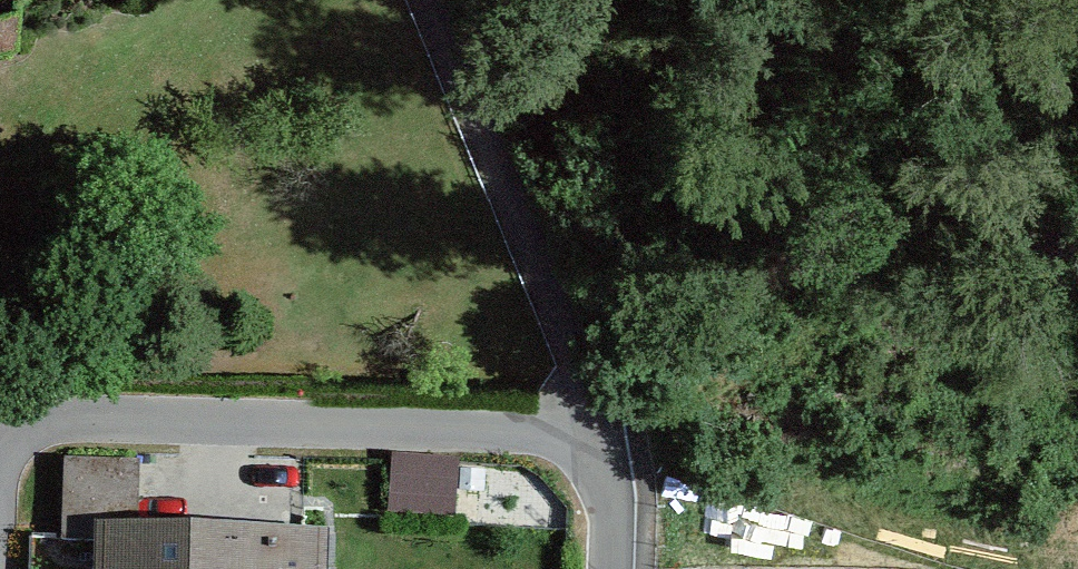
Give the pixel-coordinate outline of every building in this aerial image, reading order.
[(465,460),(395,454),(389,521),(459,527),(465,460)] [(100,529),(98,568),(332,568),(333,539),(100,529)]
